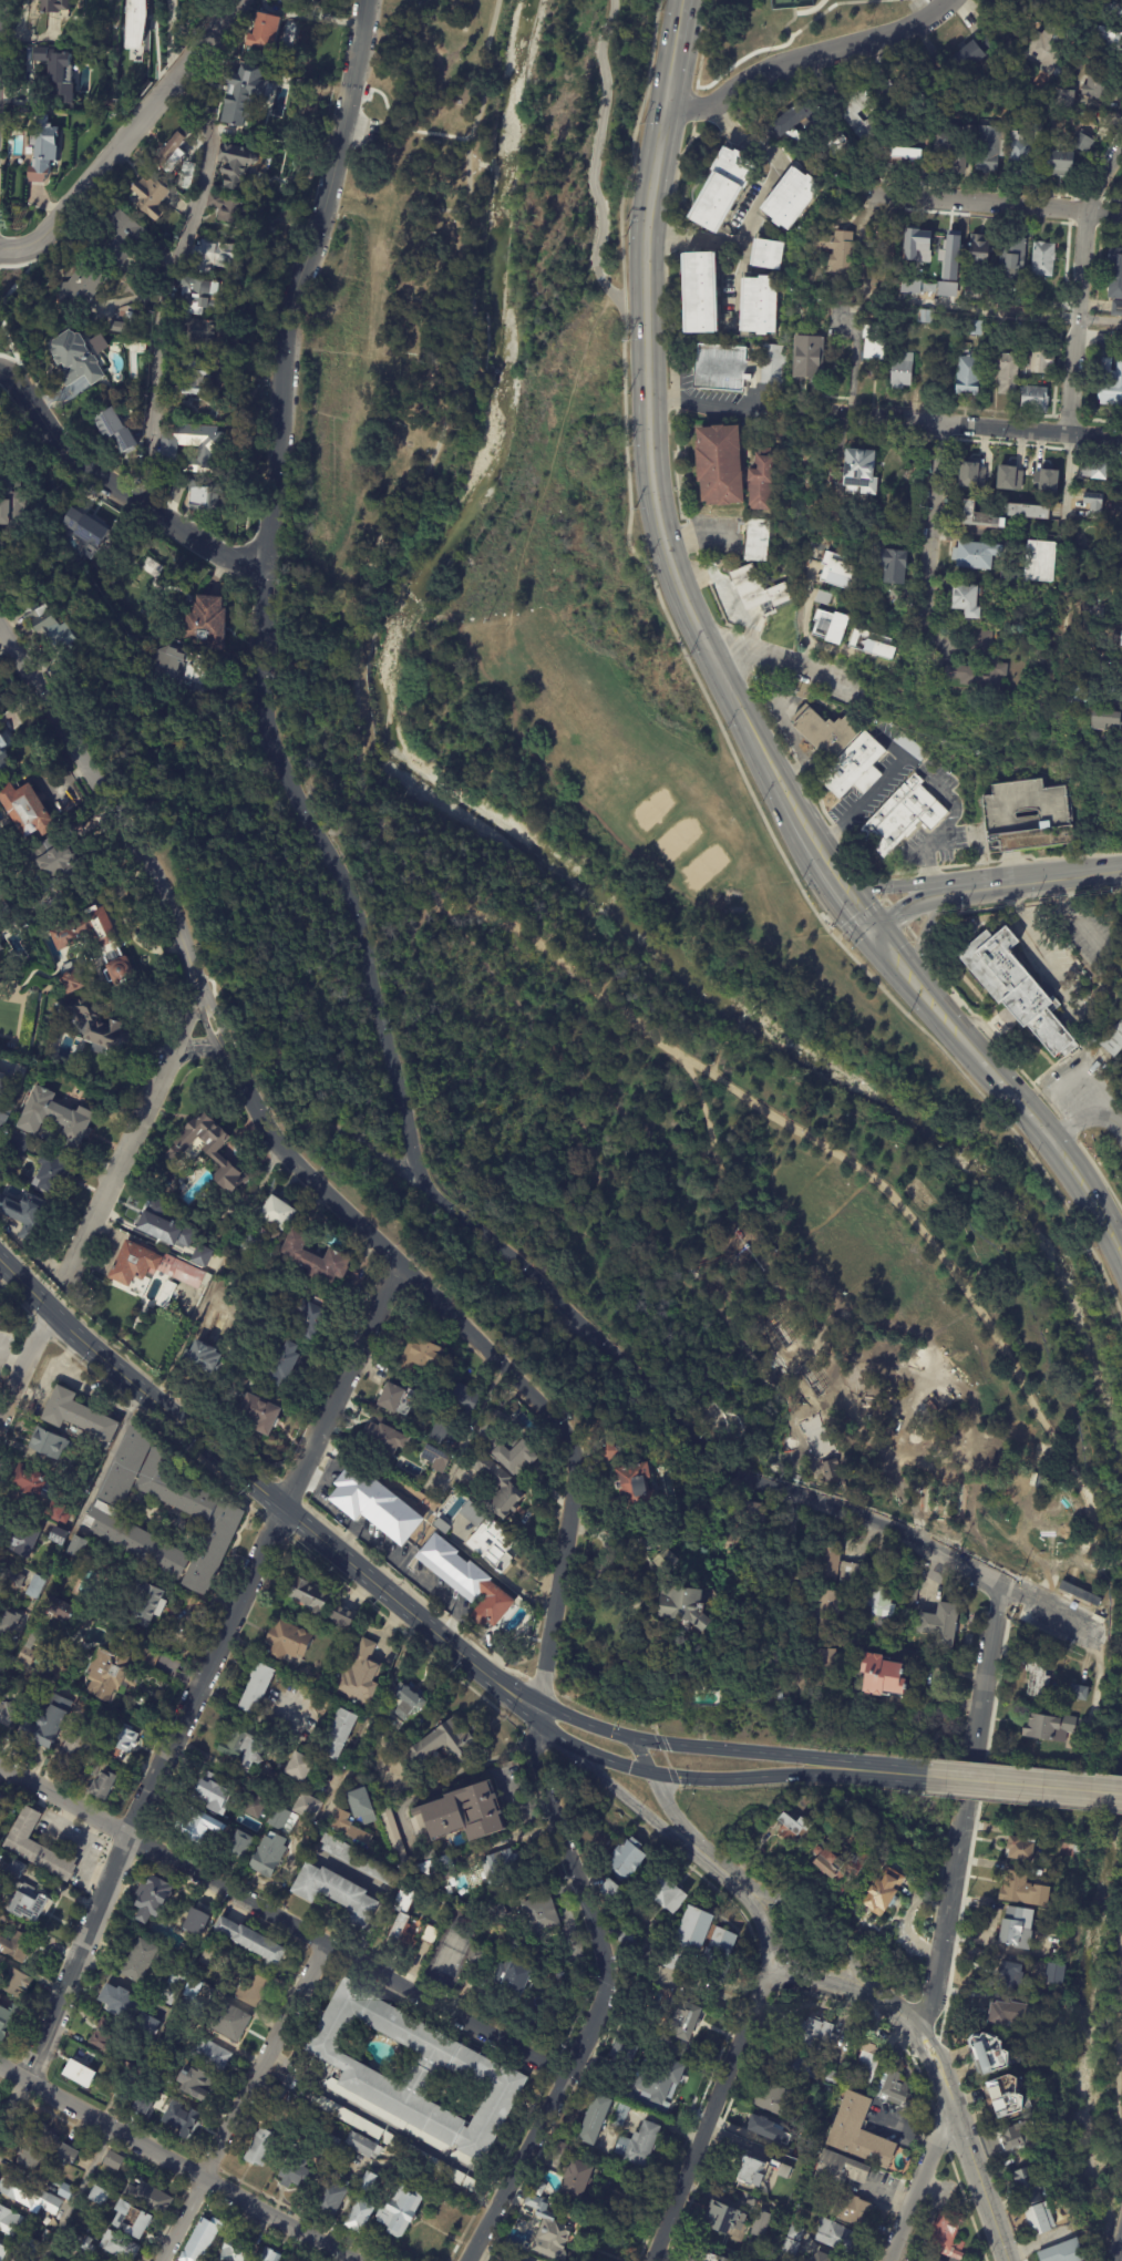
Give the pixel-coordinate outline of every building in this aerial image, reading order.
[(43,13),(43,0),(71,0),(70,12),(61,11),(61,14),(43,13)] [(124,50),(125,0),(145,0),(145,17),(143,33),(140,50),(124,50)] [(1101,3),(1121,4),(1121,17),(1100,16),(1101,3)] [(281,19),(274,53),(246,47),(249,34),(254,35),(258,13),(281,19)] [(1023,52),(1037,32),(1040,34),(1048,23),(1072,39),(1049,74),(1039,68),(1041,64),(1023,52)] [(1094,25),(1121,28),(1121,51),(1112,50),(1111,52),(1103,51),(1104,40),(1102,40),(1101,51),(1091,50),(1094,25)] [(971,40),(974,43),(984,35),(992,48),(988,50),(994,58),(987,62),(984,56),(963,72),(950,55),(971,40)] [(1016,44),(1006,53),(999,45),(1009,38),(1016,44)] [(51,51),(52,51),(52,54),(70,55),(70,68),(73,68),(72,85),(73,85),(73,105),(63,105),(63,99),(52,97),(52,85),(51,85),(52,61),(35,61),(37,51),(51,51)] [(81,72),(81,59),(97,58),(97,71),(81,72)] [(923,83),(914,74),(931,58),(940,66),(923,83)] [(39,63),(39,81),(25,81),(27,62),(39,63)] [(1063,66),(1057,76),(1051,73),(1058,63),(1063,66)] [(261,71),(260,74),(263,75),(254,117),(244,114),(240,129),(219,123),(226,94),(231,96),(234,88),(224,84),(227,70),(238,73),(241,64),(261,69),(261,71)] [(1112,102),(1084,99),(1085,95),(1079,95),(1080,84),(1085,85),(1087,68),(1114,71),(1112,102)] [(940,83),(954,73),(963,85),(949,95),(940,83)] [(861,144),(831,103),(862,89),(864,91),(864,94),(868,103),(855,114),(861,122),(881,107),(875,99),(877,97),(872,90),(885,79),(908,109),(861,144)] [(93,83),(100,85),(97,94),(91,93),(93,83)] [(1073,91),(1072,107),(1054,106),(1056,90),(1073,91)] [(823,138),(805,116),(780,137),(761,127),(805,91),(847,143),(826,160),(817,148),(822,144),(820,142),(823,138)] [(33,120),(17,119),(17,111),(33,111),(33,120)] [(58,122),(58,124),(71,125),(70,142),(58,141),(56,163),(32,162),(32,161),(28,161),(30,136),(33,137),(34,115),(58,117),(58,122)] [(1040,121),(1039,133),(1029,132),(1030,120),(1040,121)] [(999,127),(999,131),(1005,132),(1002,157),(996,156),(995,172),(987,172),(987,174),(979,174),(980,171),(974,169),(976,126),(999,127)] [(1092,140),(1091,140),(1092,141),(1084,154),(1075,148),(1073,153),(1072,176),(1047,175),(1049,140),(1066,141),(1066,146),(1069,147),(1069,144),(1077,131),(1078,132),(1079,130),(1093,137),(1092,140)] [(1006,172),(1007,158),(1008,158),(1009,131),(1016,131),(1016,135),(1021,135),(1021,137),(1023,138),(1023,142),(1028,142),(1026,174),(1006,172)] [(963,174),(937,172),(938,155),(933,155),(934,133),(954,134),(954,146),(965,146),(963,174)] [(184,142),(185,143),(179,150),(186,154),(171,174),(155,161),(171,142),(173,143),(177,137),(184,142)] [(238,146),(255,151),(254,156),(255,156),(257,160),(257,164),(254,166),(253,166),(253,168),(249,167),(248,174),(257,176),(255,189),(245,188),(245,192),(224,187),(226,175),(223,175),(220,171),(222,167),(224,165),(229,166),(229,164),(217,162),(222,143),(238,146)] [(732,153),(733,151),(741,155),(740,157),(755,166),(751,173),(754,174),(744,191),(742,189),(716,237),(686,220),(712,174),(709,172),(722,147),(732,153)] [(920,150),(920,160),(912,160),(912,169),(897,168),(898,148),(920,150)] [(797,173),(804,178),(805,176),(820,187),(786,232),(780,226),(778,228),(771,224),(770,225),(755,214),(794,163),(801,168),(797,173)] [(168,193),(157,207),(163,212),(154,223),(134,207),(140,199),(128,191),(135,182),(137,184),(142,178),(144,181),(146,177),(153,183),(154,181),(168,193)] [(223,196),(223,201),(238,204),(238,205),(250,207),(246,228),(216,222),(218,210),(206,207),(209,194),(223,196)] [(135,246),(126,257),(128,258),(119,270),(85,244),(115,207),(146,233),(135,246)] [(914,232),(912,241),(916,241),(917,232),(928,233),(925,259),(927,259),(925,273),(909,270),(909,267),(898,266),(903,230),(914,232)] [(852,233),(851,243),(855,243),(853,275),(831,274),(831,267),(827,266),(828,255),(832,255),(832,249),(812,248),(813,235),(833,236),(833,232),(852,233)] [(892,260),(873,258),(875,233),(896,234),(895,247),(893,246),(892,260)] [(948,235),(947,245),(950,245),(951,235),(963,236),(960,263),(961,263),(960,273),(946,271),(946,275),(931,273),(933,259),(934,259),(936,234),(948,235)] [(982,236),(982,238),(988,239),(986,269),(966,267),(969,235),(982,236)] [(1023,238),(1021,280),(997,279),(999,236),(1023,238)] [(782,244),(780,271),(751,268),(751,267),(749,267),(752,240),(782,244)] [(236,246),(241,247),(239,263),(235,261),(233,271),(214,268),(213,277),(192,274),(195,247),(198,247),(198,241),(229,246),(229,245),(236,246)] [(1054,254),(1053,260),(1052,260),(1051,277),(1029,276),(1032,243),(1036,243),(1043,243),(1043,244),(1053,245),(1052,253),(1054,254)] [(1108,248),(1121,250),(1121,300),(1106,298),(1108,287),(1104,286),(1108,248)] [(716,335),(713,335),(713,336),(686,337),(686,336),(682,337),(680,257),(683,257),(683,256),(711,255),(711,256),(713,256),(716,335)] [(105,279),(83,309),(60,314),(55,285),(66,284),(83,263),(105,279)] [(228,304),(216,302),(215,311),(208,310),(207,311),(203,311),(203,317),(187,316),(188,308),(183,308),(184,290),(181,290),(182,278),(195,279),(195,280),(223,284),(222,287),(230,287),(228,304)] [(775,281),(774,335),(765,335),(765,338),(755,337),(755,335),(747,333),(747,339),(738,339),(740,280),(742,280),(758,280),(758,278),(766,278),(766,280),(775,281)] [(960,288),(959,301),(904,295),(905,282),(960,288)] [(972,298),(963,298),(963,287),(974,287),(972,298)] [(1111,300),(1121,302),(1121,316),(1110,316),(1111,300)] [(930,325),(929,323),(929,329),(923,329),(924,323),(915,322),(916,309),(931,311),(930,325)] [(216,322),(214,345),(181,343),(182,332),(177,331),(178,320),(216,322)] [(980,337),(966,336),(966,321),(981,321),(980,337)] [(873,360),(873,362),(862,361),(863,340),(861,339),(862,326),(879,327),(878,341),(884,341),(882,361),(873,360)] [(83,341),(86,345),(86,349),(90,354),(91,353),(93,356),(95,357),(100,362),(99,366),(106,378),(92,387),(84,376),(68,388),(62,380),(63,379),(59,373),(65,369),(62,364),(59,367),(54,360),(58,358),(56,357),(54,358),(49,349),(51,348),(49,345),(69,330),(71,332),(72,331),(75,336),(76,335),(80,336),(83,341)] [(1110,332),(1121,332),(1121,342),(1120,342),(1120,347),(1110,347),(1110,332)] [(822,338),(822,380),(793,380),(793,338),(822,338)] [(1028,373),(1030,342),(1050,343),(1049,357),(1053,357),(1052,366),(1048,364),(1048,374),(1028,373)] [(751,362),(750,376),(741,374),(740,393),(691,390),(693,366),(696,366),(697,345),(743,348),(742,361),(751,362)] [(912,353),(908,387),(902,386),(900,390),(889,390),(889,384),(888,384),(892,352),(912,353)] [(977,357),(974,394),(968,394),(968,391),(957,390),(957,392),(951,392),(953,390),(951,389),(955,354),(959,356),(959,353),(966,354),(966,356),(977,357)] [(996,394),(996,384),(996,373),(989,372),(990,353),(1017,354),(1015,395),(996,394)] [(189,358),(202,358),(200,367),(210,368),(209,377),(210,377),(210,388),(208,388),(208,395),(182,394),(183,378),(186,378),(186,368),(181,367),(181,357),(189,358)] [(1114,359),(1121,360),(1121,403),(1121,402),(1120,407),(1098,405),(1098,401),(1095,400),(1100,358),(1110,359),(1109,371),(1114,372),(1114,359)] [(1047,398),(1046,414),(1033,413),(1034,409),(1019,408),(1020,387),(1036,388),(1036,386),(1038,386),(1038,388),(1046,389),(1046,397),(1047,398)] [(130,429),(127,430),(137,446),(122,456),(112,439),(105,443),(92,420),(111,408),(114,412),(116,410),(120,408),(123,407),(126,408),(130,409),(133,411),(134,414),(135,417),(135,421),(134,424),(132,428),(130,429)] [(721,423),(735,423),(737,433),(740,433),(740,443),(738,443),(738,446),(741,446),(742,473),(740,473),(742,501),(729,501),(729,502),(704,504),(704,499),(700,500),(699,479),(696,480),(693,445),(696,445),(694,425),(710,424),(710,423),(721,422),(721,423)] [(217,456),(217,463),(219,463),(218,471),(215,471),(215,476),(182,473),(184,459),(196,461),(197,449),(177,446),(175,469),(157,466),(162,434),(173,435),(174,424),(226,430),(223,458),(217,456)] [(748,490),(744,490),(745,481),(748,481),(748,479),(745,479),(747,465),(752,466),(753,450),(756,450),(756,445),(769,446),(769,451),(772,451),(769,508),(748,507),(749,503),(747,503),(748,490)] [(874,449),(872,475),(876,476),(875,493),(859,492),(859,484),(842,483),(844,446),(874,449)] [(986,452),(985,482),(964,481),(964,473),(961,473),(963,465),(965,465),(965,458),(971,458),(971,451),(986,452)] [(1037,454),(1037,455),(1042,456),(1042,462),(1044,462),(1044,460),(1049,461),(1049,462),(1059,463),(1057,487),(1037,486),(1038,481),(1021,480),(1023,454),(1032,455),(1032,453),(1037,454)] [(1105,477),(1078,475),(1079,465),(1091,466),(1091,461),(1106,462),(1105,477)] [(1010,491),(998,490),(999,476),(1011,477),(1010,491)] [(20,525),(0,524),(0,478),(7,479),(11,479),(10,492),(21,492),(20,525)] [(188,491),(188,479),(219,480),(218,513),(187,512),(188,491)] [(1087,502),(1079,502),(1080,491),(1099,493),(1097,518),(1085,517),(1087,502)] [(974,499),(972,511),(992,513),(992,515),(1005,516),(1005,526),(961,523),(963,497),(974,499)] [(1049,505),(1048,517),(1002,513),(1003,501),(1049,505)] [(73,508),(84,515),(84,514),(92,518),(92,517),(103,524),(102,526),(110,530),(91,561),(81,554),(83,551),(81,548),(80,543),(82,539),(73,535),(74,533),(62,524),(72,507),(73,508)] [(745,517),(768,518),(764,561),(742,558),(745,517)] [(884,546),(873,546),(873,537),(884,537),(884,546)] [(1119,542),(1121,542),(1121,554),(1109,553),(1110,537),(1119,537),(1119,542)] [(1054,541),(1052,580),(1028,579),(1028,580),(1021,580),(1021,578),(999,577),(999,572),(1023,573),(1027,538),(1054,541)] [(1000,555),(990,554),(989,568),(955,566),(956,558),(949,558),(950,546),(956,547),(957,539),(1001,544),(1000,555)] [(906,549),(903,583),(883,580),(884,565),(878,564),(879,547),(906,549)] [(844,556),(842,562),(854,565),(851,574),(854,575),(850,587),(819,577),(822,568),(823,568),(825,563),(821,561),(824,551),(844,556)] [(163,567),(147,557),(140,568),(156,578),(163,567)] [(772,606),(769,599),(744,610),(734,588),(732,589),(729,582),(732,580),(728,572),(750,562),(763,592),(765,590),(764,589),(782,582),(790,598),(772,606)] [(977,584),(975,605),(978,606),(978,617),(963,616),(964,608),(950,607),(951,592),(949,592),(950,585),(953,585),(953,582),(977,584)] [(198,595),(222,596),(222,608),(225,608),(223,650),(206,649),(207,630),(196,629),(195,639),(183,638),(183,637),(179,637),(181,623),(184,623),(185,613),(192,614),(193,600),(195,600),(195,595),(198,595)] [(53,646),(45,634),(41,637),(29,620),(34,617),(33,616),(29,619),(20,607),(33,598),(37,603),(41,599),(59,626),(63,623),(74,639),(63,647),(59,641),(53,646)] [(838,644),(823,639),(824,635),(811,630),(815,618),(812,617),(815,608),(832,614),(833,610),(847,616),(838,644)] [(1037,616),(1039,628),(1028,630),(1026,618),(1037,616)] [(871,651),(871,650),(847,644),(853,628),(857,629),(857,628),(889,638),(887,645),(895,647),(891,658),(871,651)] [(1006,664),(1005,676),(999,676),(996,701),(979,700),(980,690),(967,689),(967,686),(958,685),(959,678),(941,677),(943,664),(967,666),(967,657),(972,658),(976,629),(990,630),(988,656),(997,656),(996,662),(1006,664)] [(1112,649),(1097,649),(1097,639),(1112,640),(1112,649)] [(198,668),(198,669),(193,668),(188,680),(193,682),(191,691),(159,681),(164,669),(150,664),(155,650),(165,646),(175,650),(175,651),(183,655),(184,651),(203,658),(198,668)] [(859,730),(830,761),(791,724),(793,721),(790,718),(804,702),(824,721),(827,718),(833,722),(837,718),(840,719),(844,716),(859,730)] [(1118,721),(1121,722),(1121,747),(1115,747),(1116,729),(1090,727),(1091,709),(1119,710),(1118,721)] [(884,750),(869,764),(879,774),(862,793),(852,784),(837,799),(816,779),(863,730),(884,750)] [(918,761),(893,742),(900,732),(926,751),(918,761)] [(11,766),(2,749),(8,746),(1,733),(0,734),(0,772),(11,766)] [(919,822),(915,826),(923,833),(917,840),(908,832),(884,859),(857,833),(914,773),(923,781),(918,784),(948,812),(929,832),(919,822)] [(1072,824),(1074,842),(989,853),(982,795),(991,794),(990,784),(1041,778),(1042,788),(1063,785),(1068,825),(1072,824)] [(22,840),(0,804),(0,787),(9,782),(10,783),(14,792),(28,783),(52,822),(51,822),(55,829),(41,837),(37,830),(22,840)] [(66,843),(83,869),(50,890),(37,869),(29,873),(19,856),(47,839),(53,850),(65,842),(66,843)] [(95,907),(96,909),(102,907),(119,942),(115,943),(122,958),(125,956),(135,977),(114,986),(112,983),(109,984),(103,973),(106,970),(100,956),(91,960),(81,941),(56,953),(48,933),(84,915),(83,912),(95,906),(95,907)] [(1079,1048),(1067,1058),(1062,1052),(1056,1058),(1028,1025),(1025,1027),(1003,1000),(998,1005),(958,956),(987,931),(992,937),(1007,926),(1020,942),(1011,948),(1013,952),(1012,953),(1051,1000),(1053,998),(1061,1008),(1052,1015),(1079,1047),(1079,1048)] [(65,996),(58,977),(76,969),(84,987),(65,996)] [(99,1000),(102,1024),(107,1025),(110,1020),(121,1025),(119,1030),(130,1035),(125,1046),(120,1044),(113,1061),(103,1057),(105,1050),(82,1040),(88,1026),(83,1016),(56,1017),(56,999),(97,998),(99,1000)] [(1101,1042),(1121,1018),(1121,1047),(1115,1055),(1113,1054),(1101,1042)] [(55,1040),(56,1040),(53,1050),(48,1048),(52,1039),(55,1040)] [(3,1100),(0,1099),(0,1074),(9,1077),(4,1093),(6,1093),(3,1100)] [(92,1114),(86,1128),(91,1130),(86,1140),(82,1138),(74,1153),(62,1147),(64,1141),(59,1139),(64,1129),(52,1123),(53,1121),(45,1118),(42,1126),(40,1124),(34,1138),(14,1129),(34,1086),(54,1094),(50,1102),(70,1111),(73,1106),(92,1114)] [(1,1130),(0,1129),(0,1106),(11,1111),(1,1130)] [(229,1139),(216,1153),(234,1170),(236,1168),(250,1180),(241,1189),(239,1185),(230,1196),(210,1179),(220,1169),(202,1152),(193,1162),(182,1153),(173,1163),(164,1157),(174,1145),(173,1144),(185,1131),(184,1130),(193,1119),(196,1121),(203,1114),(229,1139)] [(20,1131),(30,1137),(29,1139),(30,1140),(20,1162),(7,1157),(8,1152),(2,1150),(12,1131),(19,1133),(20,1131)] [(65,1174),(58,1191),(53,1189),(50,1195),(30,1186),(34,1178),(35,1179),(41,1167),(37,1164),(42,1152),(56,1160),(59,1154),(70,1159),(68,1164),(69,1165),(65,1174)] [(24,1225),(0,1214),(0,1206),(4,1198),(20,1205),(25,1193),(27,1193),(49,1204),(30,1244),(18,1237),(24,1225)] [(277,1201),(296,1213),(282,1233),(277,1230),(275,1232),(280,1235),(274,1245),(268,1242),(263,1252),(257,1251),(254,1257),(236,1250),(245,1231),(257,1236),(267,1223),(258,1216),(271,1196),(277,1201)] [(182,1229),(200,1237),(191,1258),(162,1245),(162,1247),(148,1241),(151,1236),(134,1227),(147,1202),(175,1215),(171,1223),(182,1229)] [(237,1222),(233,1233),(225,1230),(229,1219),(237,1222)] [(295,1232),(308,1239),(302,1252),(323,1262),(329,1251),(351,1261),(348,1268),(349,1268),(342,1281),(341,1281),(341,1282),(336,1278),(331,1286),(322,1283),(322,1284),(318,1282),(306,1276),(308,1272),(292,1265),(294,1261),(279,1254),(290,1230),(295,1232)] [(146,1246),(213,1277),(206,1289),(199,1286),(198,1291),(156,1272),(156,1273),(155,1273),(153,1276),(146,1273),(144,1278),(150,1282),(141,1299),(125,1292),(126,1288),(106,1279),(124,1241),(131,1244),(132,1242),(140,1245),(141,1244),(146,1246)] [(190,1261),(206,1268),(214,1251),(199,1243),(190,1261)] [(250,1271),(257,1275),(250,1286),(244,1282),(250,1271)] [(236,1272),(245,1276),(237,1289),(228,1285),(236,1272)] [(174,1293),(165,1311),(155,1306),(166,1282),(176,1286),(174,1293)] [(330,1306),(311,1343),(299,1337),(302,1332),(294,1327),(299,1316),(302,1317),(309,1304),(311,1305),(315,1298),(330,1306)] [(422,1338),(446,1349),(434,1373),(418,1365),(416,1368),(425,1373),(422,1379),(398,1368),(402,1357),(402,1356),(413,1333),(422,1338)] [(196,1344),(216,1353),(215,1355),(222,1358),(210,1381),(184,1368),(195,1343),(196,1344)] [(297,1350),(295,1355),(299,1357),(287,1385),(281,1383),(279,1389),(266,1384),(268,1377),(261,1375),(272,1350),(280,1354),(281,1348),(284,1349),(286,1344),(297,1348),(297,1350)] [(406,1416),(395,1410),(394,1411),(377,1404),(388,1380),(405,1388),(405,1387),(418,1392),(406,1416)] [(454,1391),(459,1383),(482,1394),(469,1422),(456,1416),(460,1408),(449,1402),(454,1391)] [(58,1387),(75,1396),(72,1404),(119,1426),(105,1453),(86,1445),(91,1436),(62,1422),(59,1431),(40,1422),(56,1387),(58,1387)] [(277,1420),(267,1440),(253,1433),(256,1427),(249,1424),(246,1429),(233,1422),(246,1396),(280,1411),(277,1420)] [(494,1410),(505,1414),(496,1437),(511,1451),(523,1438),(534,1449),(533,1450),(539,1457),(529,1466),(531,1467),(519,1478),(515,1473),(512,1477),(474,1439),(488,1409),(494,1410)] [(379,1424),(380,1422),(395,1429),(395,1430),(409,1437),(403,1448),(398,1446),(394,1453),(362,1438),(370,1420),(379,1425),(379,1424)] [(450,1427),(441,1446),(428,1439),(436,1420),(450,1427)] [(72,1445),(70,1450),(64,1448),(56,1463),(27,1449),(37,1428),(72,1445)] [(113,1520),(188,1560),(176,1582),(88,1535),(90,1532),(80,1527),(84,1519),(83,1518),(90,1505),(92,1507),(95,1502),(92,1500),(130,1428),(155,1441),(113,1520)] [(178,1452),(167,1477),(218,1502),(207,1527),(132,1491),(156,1441),(178,1452)] [(609,1461),(599,1451),(609,1441),(619,1451),(609,1461)] [(442,1472),(431,1466),(432,1462),(420,1456),(426,1442),(451,1455),(442,1472)] [(1039,1447),(1051,1449),(1050,1457),(1037,1453),(1039,1447)] [(512,1477),(508,1480),(524,1494),(518,1501),(517,1501),(516,1503),(519,1505),(514,1512),(511,1510),(508,1511),(509,1512),(504,1520),(491,1509),(488,1510),(478,1501),(487,1491),(493,1496),(497,1489),(470,1466),(481,1451),(512,1477)] [(838,1463),(836,1464),(840,1476),(826,1480),(823,1469),(821,1470),(819,1463),(837,1457),(838,1463)] [(380,1483),(424,1519),(402,1546),(360,1513),(356,1520),(328,1499),(338,1487),(333,1483),(352,1460),(380,1483)] [(658,1503),(658,1504),(625,1512),(619,1489),(618,1490),(616,1481),(618,1481),(615,1469),(648,1460),(651,1477),(646,1479),(648,1491),(655,1489),(658,1503)] [(45,1484),(32,1509),(19,1501),(21,1497),(6,1488),(17,1468),(45,1484)] [(513,1546),(494,1570),(465,1545),(469,1541),(464,1538),(475,1524),(445,1500),(455,1489),(517,1541),(513,1546)] [(1062,1496),(1072,1498),(1070,1510),(1059,1508),(1062,1496)] [(55,1520),(56,1518),(51,1515),(56,1500),(71,1507),(68,1512),(73,1514),(68,1525),(55,1520)] [(237,1531),(205,1600),(179,1587),(219,1503),(245,1515),(237,1531)] [(47,1529),(32,1560),(18,1553),(20,1549),(18,1548),(16,1553),(4,1549),(19,1517),(47,1529)] [(50,1538),(55,1524),(69,1530),(63,1543),(50,1538)] [(514,1602),(493,1628),(486,1624),(482,1630),(467,1618),(475,1609),(413,1559),(433,1533),(457,1552),(455,1555),(466,1564),(469,1562),(491,1580),(490,1582),(514,1602)] [(720,1534),(742,1537),(741,1551),(722,1550),(722,1549),(720,1549),(718,1545),(719,1534),(720,1534)] [(70,1554),(79,1535),(92,1542),(83,1561),(70,1554)] [(837,1544),(841,1544),(838,1562),(842,1562),(845,1562),(845,1563),(855,1564),(855,1563),(863,1565),(859,1590),(848,1589),(848,1583),(813,1579),(819,1541),(837,1544)] [(655,1564),(668,1550),(679,1561),(666,1575),(655,1564)] [(9,1594),(0,1591),(0,1577),(4,1579),(9,1570),(28,1579),(22,1591),(12,1586),(9,1594)] [(27,1595),(37,1574),(47,1580),(38,1600),(27,1595)] [(920,1577),(915,1612),(903,1610),(909,1575),(920,1577)] [(310,1611),(311,1607),(288,1596),(298,1576),(331,1592),(320,1615),(310,1611)] [(171,1593),(167,1601),(173,1603),(165,1618),(159,1616),(156,1623),(153,1622),(150,1630),(134,1622),(151,1584),(162,1590),(162,1589),(164,1590),(171,1593)] [(867,1585),(893,1590),(891,1604),(896,1605),(894,1620),(871,1615),(872,1607),(863,1606),(866,1585),(867,1585)] [(702,1592),(700,1605),(703,1606),(702,1615),(712,1622),(702,1634),(689,1623),(669,1621),(669,1617),(659,1616),(662,1587),(702,1592)] [(68,1622),(49,1612),(56,1596),(80,1610),(72,1624),(68,1622)] [(940,1603),(959,1606),(953,1653),(931,1649),(934,1636),(916,1633),(919,1613),(937,1616),(938,1603),(940,1603)] [(340,1605),(344,1607),(341,1612),(346,1614),(349,1609),(357,1613),(346,1635),(329,1626),(330,1624),(328,1623),(330,1618),(329,1618),(338,1604),(340,1605)] [(6,1633),(16,1609),(28,1614),(19,1633),(17,1632),(16,1636),(6,1633)] [(301,1658),(298,1665),(285,1658),(284,1662),(266,1654),(270,1645),(265,1643),(274,1625),(275,1626),(279,1618),(299,1628),(302,1628),(305,1630),(307,1633),(313,1636),(303,1657),(302,1656),(301,1658)] [(34,1634),(40,1636),(33,1651),(39,1653),(33,1665),(20,1658),(31,1633),(34,1634)] [(382,1665),(374,1683),(378,1685),(373,1695),(375,1696),(369,1709),(358,1704),(357,1705),(352,1703),(353,1702),(331,1692),(337,1677),(336,1677),(338,1673),(339,1674),(341,1669),(346,1672),(346,1669),(350,1668),(351,1669),(354,1662),(349,1659),(356,1646),(359,1647),(363,1637),(377,1644),(369,1661),(375,1664),(377,1662),(383,1664),(382,1665)] [(117,1652),(120,1653),(120,1652),(134,1658),(132,1665),(133,1666),(131,1671),(141,1675),(135,1688),(125,1684),(121,1694),(116,1692),(112,1704),(86,1693),(92,1682),(88,1679),(102,1647),(115,1654),(116,1652),(117,1652)] [(831,1688),(811,1688),(810,1651),(835,1651),(835,1688),(831,1688)] [(869,1654),(873,1654),(873,1655),(875,1655),(875,1654),(884,1655),(884,1657),(885,1657),(884,1662),(905,1665),(904,1671),(905,1671),(904,1676),(903,1676),(902,1679),(907,1681),(906,1687),(907,1687),(907,1692),(905,1692),(905,1696),(883,1692),(883,1697),(874,1696),(874,1694),(872,1694),(872,1695),(866,1694),(866,1693),(863,1692),(866,1674),(862,1673),(864,1654),(867,1654),(867,1653),(869,1654)] [(1043,1665),(1042,1668),(1047,1668),(1046,1676),(1050,1676),(1047,1699),(1027,1696),(1030,1672),(1028,1672),(1030,1654),(1044,1656),(1043,1665)] [(270,1687),(269,1686),(255,1715),(238,1707),(259,1663),(278,1671),(270,1687)] [(312,1706),(284,1690),(290,1679),(319,1695),(312,1706)] [(1080,1685),(1089,1687),(1087,1700),(1069,1698),(1070,1690),(1069,1689),(1070,1682),(1073,1683),(1073,1685),(1080,1685)] [(408,1687),(409,1688),(409,1690),(414,1695),(415,1693),(419,1696),(418,1697),(420,1699),(421,1698),(426,1702),(421,1709),(414,1705),(408,1715),(409,1716),(404,1722),(394,1714),(398,1708),(397,1708),(402,1700),(401,1700),(400,1700),(395,1697),(395,1696),(398,1692),(399,1693),(401,1690),(400,1689),(403,1685),(405,1687),(405,1686),(408,1687)] [(11,1729),(0,1723),(0,1687),(9,1693),(3,1703),(7,1704),(8,1703),(21,1709),(16,1720),(11,1729)] [(69,1722),(70,1722),(69,1725),(66,1724),(53,1751),(19,1735),(25,1719),(42,1727),(41,1724),(43,1719),(47,1718),(49,1718),(50,1716),(39,1710),(42,1705),(48,1707),(54,1694),(74,1704),(70,1713),(71,1714),(69,1720),(69,1722)] [(318,1753),(339,1708),(359,1717),(348,1739),(350,1739),(349,1743),(347,1741),(337,1761),(318,1753)] [(95,1756),(85,1751),(75,1772),(58,1764),(75,1725),(93,1733),(103,1713),(117,1719),(106,1741),(99,1738),(97,1741),(102,1743),(95,1756)] [(1060,1715),(1074,1717),(1072,1731),(1054,1729),(1053,1741),(1022,1736),(1023,1729),(1022,1729),(1023,1726),(1028,1727),(1030,1713),(1057,1717),(1057,1718),(1060,1718),(1060,1715)] [(473,1739),(476,1744),(466,1751),(471,1758),(461,1765),(452,1751),(421,1774),(405,1753),(456,1715),(473,1739)] [(225,1736),(227,1731),(226,1730),(230,1719),(251,1729),(238,1760),(216,1751),(222,1740),(223,1740),(225,1736)] [(140,1746),(137,1750),(135,1748),(132,1755),(127,1754),(125,1758),(120,1755),(116,1761),(103,1755),(106,1748),(112,1750),(114,1746),(110,1745),(113,1737),(110,1736),(113,1729),(116,1730),(119,1725),(141,1736),(137,1743),(140,1744),(140,1746)] [(250,1770),(248,1774),(238,1769),(240,1765),(239,1765),(250,1739),(265,1746),(257,1764),(253,1762),(249,1767),(250,1768),(250,1770)] [(294,1751),(313,1761),(302,1782),(282,1772),(294,1751)] [(110,1762),(106,1769),(102,1767),(102,1768),(101,1768),(100,1770),(97,1769),(97,1770),(99,1770),(96,1775),(95,1777),(90,1775),(97,1757),(110,1762)] [(207,1772),(214,1775),(212,1778),(233,1788),(218,1816),(189,1801),(205,1770),(207,1772)] [(120,1777),(107,1802),(100,1798),(99,1799),(94,1797),(95,1796),(91,1794),(96,1781),(100,1782),(104,1774),(110,1777),(111,1774),(120,1777)] [(497,1792),(500,1791),(501,1797),(497,1798),(502,1810),(505,1809),(507,1813),(503,1815),(508,1829),(474,1841),(469,1826),(455,1830),(456,1832),(451,1835),(451,1833),(436,1838),(438,1842),(425,1847),(415,1818),(418,1817),(415,1808),(449,1797),(447,1795),(492,1779),(496,1794),(497,1792)] [(348,1795),(364,1788),(368,1796),(366,1797),(368,1802),(371,1801),(374,1810),(357,1817),(348,1795)] [(3,1823),(0,1822),(0,1791),(8,1796),(7,1796),(17,1801),(3,1823)] [(322,1806),(313,1823),(292,1812),(302,1792),(323,1803),(322,1806)] [(254,1797),(268,1805),(259,1821),(244,1812),(251,1797),(254,1797)] [(397,1866),(377,1807),(388,1802),(408,1862),(397,1866)] [(299,1817),(289,1836),(267,1823),(277,1805),(299,1817)] [(44,1813),(45,1815),(32,1839),(71,1861),(75,1852),(85,1858),(72,1883),(7,1847),(30,1806),(44,1813)] [(341,1810),(349,1815),(346,1821),(352,1825),(347,1836),(330,1827),(334,1819),(332,1818),(337,1808),(341,1810)] [(196,1812),(213,1821),(198,1846),(177,1833),(192,1809),(196,1812)] [(779,1833),(785,1825),(780,1820),(785,1812),(799,1823),(803,1818),(812,1826),(803,1838),(800,1835),(792,1844),(779,1833)] [(240,1857),(227,1850),(238,1830),(254,1839),(244,1859),(240,1857)] [(393,1883),(391,1888),(321,1849),(323,1844),(320,1842),(325,1833),(398,1873),(393,1883)] [(287,1849),(270,1879),(248,1867),(265,1837),(271,1841),(275,1835),(286,1840),(282,1846),(287,1849)] [(1034,1847),(1032,1861),(1009,1858),(1010,1850),(1007,1850),(1009,1836),(1022,1838),(1021,1841),(1027,1841),(1027,1839),(1036,1840),(1034,1847)] [(1060,1856),(1063,1837),(1081,1839),(1079,1852),(1073,1851),(1072,1858),(1060,1856)] [(641,1846),(638,1850),(646,1857),(639,1863),(639,1864),(632,1872),(631,1872),(621,1883),(608,1872),(613,1867),(609,1863),(615,1858),(611,1854),(619,1846),(620,1847),(626,1840),(628,1841),(631,1838),(641,1846)] [(841,1848),(835,1856),(826,1848),(832,1840),(841,1848)] [(813,1853),(813,1850),(815,1847),(819,1847),(822,1849),(822,1851),(820,1854),(815,1856),(813,1853)] [(425,1861),(424,1861),(421,1853),(433,1849),(435,1857),(425,1861)] [(517,1856),(521,1866),(509,1870),(512,1875),(488,1883),(481,1862),(486,1860),(485,1857),(509,1849),(512,1854),(516,1853),(517,1856)] [(834,1856),(845,1864),(838,1871),(844,1875),(838,1883),(813,1863),(822,1852),(827,1858),(831,1853),(834,1856)] [(871,1857),(857,1878),(845,1870),(854,1857),(859,1860),(864,1853),(871,1857)] [(453,1867),(453,1868),(420,1879),(415,1866),(449,1854),(453,1867)] [(873,1858),(884,1863),(877,1875),(866,1869),(873,1858)] [(321,1867),(366,1891),(363,1894),(379,1903),(362,1932),(340,1920),(347,1909),(317,1892),(311,1904),(288,1892),(305,1862),(319,1870),(321,1867)] [(897,1873),(905,1878),(895,1897),(898,1899),(892,1909),(888,1907),(885,1913),(884,1912),(881,1918),(869,1911),(871,1910),(862,1904),(868,1893),(867,1893),(872,1885),(873,1887),(877,1879),(878,1879),(885,1867),(897,1873)] [(1050,1888),(1048,1908),(998,1900),(1000,1888),(1003,1889),(1006,1870),(1028,1873),(1027,1884),(1050,1888)] [(675,1885),(687,1897),(680,1904),(681,1905),(672,1915),(665,1909),(663,1909),(645,1893),(661,1874),(675,1885)] [(140,1895),(141,1893),(136,1891),(142,1880),(146,1882),(150,1875),(172,1887),(169,1892),(172,1893),(169,1897),(166,1895),(154,1918),(148,1915),(144,1925),(133,1920),(138,1909),(133,1905),(138,1895),(140,1897),(140,1895)] [(618,1888),(620,1889),(609,1901),(597,1891),(608,1879),(618,1888)] [(17,1881),(22,1884),(23,1883),(34,1890),(32,1893),(41,1898),(42,1894),(51,1899),(39,1922),(25,1914),(23,1918),(6,1908),(10,1899),(6,1897),(14,1880),(17,1881)] [(420,1888),(408,1915),(411,1918),(409,1923),(413,1925),(410,1932),(421,1938),(413,1954),(388,1943),(401,1912),(393,1909),(405,1882),(420,1888)] [(549,1894),(560,1926),(531,1935),(521,1903),(549,1893),(549,1894)] [(506,1913),(507,1916),(484,1926),(478,1912),(503,1903),(506,1913)] [(710,1924),(700,1952),(673,1942),(688,1905),(713,1916),(710,1924)] [(1033,1921),(1029,1947),(999,1943),(1002,1920),(1006,1920),(1007,1907),(1034,1911),(1033,1921)] [(194,1910),(208,1916),(198,1939),(181,1930),(183,1925),(184,1925),(187,1920),(185,1919),(189,1908),(194,1910)] [(241,1925),(288,1951),(279,1966),(233,1942),(234,1940),(226,1935),(225,1936),(220,1934),(222,1933),(215,1929),(222,1916),(240,1926),(241,1925)] [(428,1925),(438,1930),(432,1944),(421,1939),(426,1925),(428,1925)] [(638,1940),(628,1952),(614,1940),(624,1928),(638,1940)] [(733,1947),(725,1965),(704,1955),(717,1928),(738,1936),(733,1947)] [(9,1955),(0,1950),(0,1929),(17,1938),(19,1932),(20,1931),(31,1938),(32,1936),(42,1942),(34,1956),(31,1955),(25,1964),(16,1959),(16,1957),(10,1954),(9,1955)] [(136,1983),(119,1973),(137,1938),(157,1949),(138,1984),(136,1983)] [(197,1962),(207,1944),(217,1950),(207,1967),(197,1962)] [(684,1955),(665,1946),(657,1963),(676,1972),(684,1955)] [(474,1949),(486,1953),(480,1966),(466,1961),(472,1947),(474,1949)] [(532,1971),(518,2000),(490,1986),(500,1963),(504,1965),(507,1959),(532,1971)] [(999,1976),(1001,1962),(1022,1965),(1021,1975),(1023,1975),(1022,1987),(1016,1986),(1015,1991),(998,1988),(999,1976)] [(1066,1966),(1063,1985),(1046,1983),(1048,1963),(1066,1966)] [(34,1982),(30,1991),(27,1988),(21,1998),(3,1988),(11,1973),(10,1972),(12,1969),(13,1970),(13,1969),(35,1980),(34,1982)] [(248,1971),(269,1982),(255,2010),(231,1996),(246,1970),(248,1971)] [(157,1998),(171,1974),(176,1977),(177,1974),(184,1977),(168,2005),(157,1998)] [(460,2046),(508,2074),(511,2069),(528,2079),(480,2165),(472,2159),(467,2167),(450,2157),(456,2151),(455,2150),(457,2147),(454,2145),(451,2148),(449,2147),(440,2152),(322,2086),(323,2084),(331,2078),(338,2083),(342,2073),(303,2051),(344,1977),(357,1985),(356,1987),(460,2046)] [(204,1985),(194,2004),(183,1997),(192,1980),(204,1985)] [(140,2003),(128,2025),(104,2012),(105,2011),(103,2008),(104,2005),(95,2001),(104,1984),(115,1990),(117,1986),(127,1993),(126,1995),(140,2003)] [(156,2013),(143,2006),(150,1996),(162,2003),(156,2013)] [(253,2017),(238,2044),(207,2026),(220,2001),(253,2017)] [(701,2010),(698,2020),(701,2021),(698,2027),(694,2026),(688,2044),(670,2036),(671,2033),(661,2029),(672,2001),(681,2004),(682,2002),(701,2010)] [(1026,2016),(1023,2027),(1016,2026),(1015,2029),(1008,2027),(1007,2028),(987,2025),(990,2004),(996,2005),(996,2002),(1003,2004),(1005,2002),(1028,2006),(1026,2016)] [(6,2043),(0,2041),(0,2005),(11,2010),(13,2004),(21,2007),(13,2024),(17,2025),(13,2031),(11,2029),(6,2043)] [(138,2012),(158,2023),(154,2031),(156,2032),(154,2036),(152,2035),(150,2038),(130,2028),(138,2012)] [(813,2020),(824,2025),(825,2022),(834,2026),(831,2034),(840,2037),(836,2046),(828,2043),(825,2051),(801,2042),(801,2043),(791,2038),(792,2035),(783,2031),(788,2021),(789,2022),(790,2017),(797,2021),(797,2020),(807,2023),(810,2018),(813,2020)] [(107,2056),(88,2044),(91,2036),(93,2037),(94,2035),(93,2035),(95,2029),(102,2033),(105,2027),(114,2032),(111,2038),(116,2043),(109,2056),(107,2056)] [(977,2075),(967,2048),(969,2047),(967,2041),(969,2041),(971,2037),(975,2035),(978,2035),(981,2036),(982,2035),(988,2034),(1016,2049),(1012,2055),(1021,2059),(1022,2060),(1022,2062),(1022,2063),(1008,2068),(1008,2069),(1001,2072),(1002,2072),(982,2079),(981,2075),(978,2076),(977,2075)] [(231,2055),(222,2073),(191,2056),(200,2037),(231,2055)] [(634,2046),(637,2047),(629,2064),(615,2058),(622,2041),(634,2046)] [(876,2052),(882,2054),(871,2083),(856,2077),(858,2073),(851,2070),(853,2064),(856,2065),(862,2049),(861,2049),(864,2041),(876,2045),(874,2051),(876,2052)] [(792,2078),(766,2068),(771,2058),(773,2059),(778,2049),(812,2063),(809,2069),(815,2073),(813,2078),(806,2076),(804,2083),(792,2078)] [(95,2074),(92,2079),(93,2080),(89,2089),(86,2088),(86,2089),(61,2076),(70,2059),(95,2074)] [(686,2066),(682,2075),(684,2076),(682,2084),(680,2083),(679,2086),(671,2084),(665,2101),(663,2101),(661,2106),(649,2101),(651,2096),(638,2090),(638,2089),(634,2088),(639,2075),(659,2082),(667,2059),(686,2066)] [(217,2082),(212,2095),(208,2093),(204,2103),(179,2092),(183,2084),(176,2082),(184,2065),(194,2070),(195,2068),(205,2073),(204,2076),(217,2082)] [(162,2073),(154,2085),(143,2078),(151,2066),(162,2073)] [(823,2082),(827,2068),(843,2074),(838,2086),(823,2082)] [(899,2076),(897,2083),(903,2084),(900,2089),(909,2093),(906,2101),(909,2104),(907,2109),(900,2107),(900,2106),(886,2100),(886,2101),(879,2098),(879,2097),(873,2095),(877,2084),(878,2085),(884,2070),(888,2072),(889,2068),(900,2073),(899,2076)] [(130,2088),(117,2083),(123,2070),(136,2077),(131,2089),(130,2088)] [(999,2119),(998,2115),(994,2117),(984,2088),(988,2087),(987,2084),(1010,2076),(1018,2079),(1025,2077),(1028,2088),(1018,2093),(1026,2096),(1030,2094),(1034,2107),(1023,2110),(1023,2111),(999,2119)] [(788,2089),(783,2100),(790,2103),(784,2117),(755,2106),(755,2104),(753,2101),(758,2089),(761,2090),(764,2080),(788,2089)] [(267,2090),(271,2084),(286,2092),(279,2105),(264,2096),(267,2090)] [(871,2098),(872,2099),(861,2129),(897,2144),(893,2155),(894,2156),(892,2162),(891,2161),(887,2169),(850,2155),(850,2154),(825,2144),(846,2089),(854,2093),(855,2090),(862,2094),(861,2095),(871,2098)] [(378,2141),(310,2105),(310,2092),(383,2131),(378,2141)] [(147,2115),(134,2108),(141,2095),(154,2101),(147,2115)] [(604,2120),(593,2148),(576,2141),(594,2095),(610,2101),(604,2120)] [(197,2123),(187,2141),(177,2136),(179,2131),(162,2123),(174,2100),(181,2105),(178,2108),(185,2113),(188,2108),(202,2115),(197,2123)] [(630,2108),(621,2130),(609,2125),(617,2104),(630,2108)] [(775,2123),(769,2138),(749,2130),(750,2125),(749,2125),(753,2114),(761,2117),(762,2116),(769,2119),(768,2120),(775,2123)] [(45,2125),(49,2126),(40,2145),(31,2140),(40,2121),(45,2125)] [(660,2128),(655,2145),(657,2146),(655,2154),(651,2152),(644,2170),(621,2162),(624,2157),(615,2154),(620,2137),(630,2140),(634,2132),(638,2135),(642,2121),(660,2128)] [(1026,2123),(1033,2142),(1038,2141),(1040,2148),(1020,2156),(1017,2148),(1006,2152),(1000,2140),(1001,2139),(1001,2137),(1005,2136),(1002,2131),(1007,2130),(1006,2128),(1009,2127),(1010,2129),(1012,2128),(1011,2126),(1026,2121),(1026,2123)] [(267,2131),(278,2138),(261,2169),(254,2165),(253,2167),(241,2160),(254,2139),(253,2138),(256,2132),(257,2134),(259,2128),(267,2131)] [(381,2148),(374,2160),(370,2158),(369,2159),(348,2147),(349,2147),(343,2144),(350,2131),(373,2144),(375,2141),(378,2142),(377,2146),(381,2148)] [(444,2177),(382,2144),(383,2134),(384,2131),(450,2167),(444,2177)] [(340,2140),(333,2154),(321,2148),(328,2135),(340,2140)] [(41,2173),(18,2162),(21,2156),(19,2156),(22,2149),(23,2150),(28,2142),(50,2155),(41,2173)] [(565,2158),(554,2152),(559,2142),(575,2149),(572,2155),(568,2154),(566,2158),(565,2158)] [(75,2148),(83,2152),(75,2166),(60,2157),(66,2144),(75,2148)] [(348,2155),(351,2156),(348,2162),(336,2156),(340,2146),(347,2149),(344,2152),(348,2155)] [(871,2168),(864,2185),(852,2179),(851,2182),(848,2181),(850,2178),(846,2177),(843,2187),(813,2176),(824,2148),(871,2167),(871,2168)] [(123,2167),(120,2171),(105,2164),(112,2151),(126,2159),(123,2167)] [(749,2158),(749,2156),(764,2164),(762,2168),(755,2171),(750,2185),(744,2182),(744,2180),(737,2177),(743,2164),(742,2160),(742,2157),(744,2156),(747,2156),(749,2158)] [(307,2161),(303,2168),(316,2175),(308,2190),(296,2185),(292,2191),(279,2186),(282,2179),(277,2176),(282,2165),(291,2169),(298,2157),(307,2161)] [(783,2164),(791,2167),(786,2179),(776,2175),(779,2168),(769,2165),(771,2159),(783,2164)] [(590,2180),(589,2186),(587,2185),(579,2202),(558,2193),(564,2180),(563,2179),(567,2168),(568,2169),(573,2160),(593,2168),(589,2179),(591,2179),(590,2180)] [(460,2186),(445,2179),(451,2168),(465,2176),(460,2186)] [(1043,2201),(1043,2202),(1025,2208),(1013,2173),(1031,2168),(1034,2179),(1038,2178),(1039,2181),(1043,2180),(1044,2185),(1040,2186),(1041,2190),(1039,2191),(1043,2201)] [(360,2191),(357,2190),(366,2171),(373,2176),(363,2193),(360,2191)] [(2,2190),(0,2189),(0,2184),(7,2173),(10,2176),(11,2173),(50,2195),(51,2193),(65,2201),(64,2203),(56,2217),(42,2209),(43,2208),(35,2203),(32,2209),(1,2191),(2,2190)] [(477,2182),(472,2193),(462,2188),(465,2178),(465,2177),(477,2182)] [(341,2188),(348,2191),(331,2220),(309,2208),(326,2179),(341,2188)] [(158,2189),(176,2199),(166,2217),(126,2195),(132,2185),(140,2189),(144,2180),(158,2189)] [(542,2183),(546,2186),(541,2198),(533,2193),(538,2181),(542,2183)] [(813,2207),(803,2202),(813,2181),(823,2187),(813,2207)] [(402,2186),(424,2198),(400,2242),(385,2233),(388,2230),(373,2221),(381,2208),(384,2209),(389,2201),(388,2201),(398,2182),(402,2186)] [(59,2195),(64,2183),(76,2189),(71,2201),(59,2195)] [(102,2205),(91,2198),(97,2186),(99,2186),(100,2183),(111,2190),(111,2192),(114,2193),(106,2207),(102,2205)] [(846,2192),(859,2198),(859,2199),(872,2205),(864,2223),(859,2221),(857,2227),(831,2216),(832,2213),(833,2213),(842,2190),(846,2192)] [(566,2255),(564,2260),(558,2260),(531,2251),(543,2219),(535,2217),(537,2210),(523,2206),(527,2193),(539,2199),(548,2202),(547,2206),(548,2206),(546,2211),(556,2216),(554,2221),(573,2229),(564,2250),(566,2255)] [(747,2213),(743,2221),(741,2220),(741,2221),(744,2222),(741,2230),(730,2226),(727,2233),(709,2226),(712,2220),(703,2217),(707,2209),(709,2210),(713,2198),(741,2209),(740,2210),(747,2213)] [(148,2234),(146,2240),(116,2224),(123,2211),(121,2210),(126,2199),(158,2216),(148,2234)] [(369,2219),(360,2237),(341,2227),(357,2200),(374,2209),(369,2219)] [(1053,2219),(1056,2227),(1051,2229),(1052,2231),(1033,2239),(1023,2211),(1047,2202),(1053,2219)] [(3,2229),(0,2227),(0,2205),(25,2218),(14,2238),(1,2231),(3,2229)] [(966,2254),(963,2260),(960,2260),(926,2248),(931,2234),(929,2233),(934,2223),(935,2223),(941,2209),(950,2213),(951,2210),(966,2217),(963,2226),(960,2224),(957,2231),(958,2231),(958,2233),(957,2233),(955,2239),(966,2243),(961,2252),(966,2254)] [(768,2213),(772,2214),(762,2239),(750,2234),(760,2210),(768,2213)] [(217,2219),(225,2223),(204,2260),(185,2250),(203,2217),(212,2221),(214,2218),(217,2219)] [(858,2243),(856,2250),(855,2249),(852,2255),(833,2249),(834,2248),(813,2240),(816,2231),(814,2231),(820,2218),(836,2223),(836,2224),(844,2227),(844,2228),(861,2234),(858,2240),(861,2240),(858,2243)] [(804,2230),(799,2242),(786,2237),(792,2224),(804,2230)] [(138,2255),(135,2260),(127,2260),(101,2247),(106,2238),(105,2237),(106,2234),(107,2234),(111,2230),(143,2247),(138,2255)] [(43,2242),(35,2258),(22,2251),(29,2236),(43,2242)] [(254,2249),(248,2260),(221,2260),(231,2239),(236,2240),(238,2236),(247,2240),(245,2245),(249,2247),(254,2249)] [(96,2250),(90,2260),(88,2260),(78,2255),(88,2237),(100,2243),(96,2250)] [(797,2243),(794,2254),(781,2250),(785,2239),(797,2243)] [(1078,2239),(1086,2260),(1040,2260),(1038,2254),(1078,2239)] [(8,2249),(0,2244),(0,2260),(1,2260),(8,2249)] [(285,2255),(282,2260),(262,2260),(268,2247),(277,2251),(277,2252),(281,2254),(285,2255)] [(727,2258),(697,2250),(693,2260),(726,2260),(727,2258)] [(824,2252),(805,2260),(829,2260),(824,2252)]
